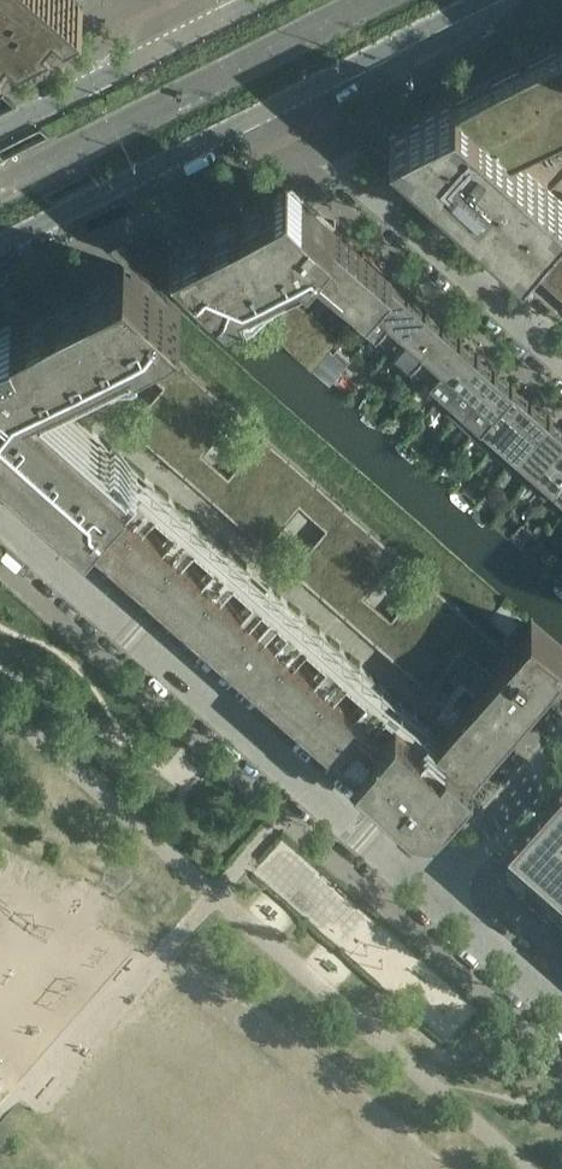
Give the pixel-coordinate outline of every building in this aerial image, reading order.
[(76,0),(0,0),(0,48),(83,6),(76,0)] [(548,180),(511,147),(561,121),(561,45),(390,132),(561,283),(561,192),(548,180)] [(393,278),(327,220),(293,190),(178,249),(313,368),(360,314),(377,330),(409,292),(408,291),(407,292),(392,279),(393,278)] [(124,266),(0,329),(0,453),(426,829),(561,674),(561,651),(181,316),(124,266)] [(394,345),(427,308),(426,307),(425,308),(410,294),(410,293),(409,292),(377,330),(394,345)] [(412,360),(444,323),(443,322),(442,323),(427,309),(428,309),(427,308),(394,345),(412,360)] [(429,375),(461,338),(460,337),(460,338),(444,325),(445,324),(444,323),(412,360),(429,375)] [(446,391),(479,353),(478,352),(477,353),(462,340),(462,339),(461,338),(429,375),(446,391)] [(464,406),(496,369),(495,368),(494,369),(479,355),(480,354),(479,353),(446,391),(464,406)] [(481,422),(514,384),(512,383),(512,384),(505,378),(496,371),(497,370),(496,369),(464,406),(481,422)] [(500,438),(532,401),(531,400),(531,401),(514,386),(515,385),(514,384),(481,422),(500,438)] [(518,454),(551,417),(550,416),(549,417),(533,402),(532,401),(500,438),(518,454)] [(561,441),(561,428),(551,419),(552,418),(551,417),(518,454),(537,470),(561,441)] [(561,479),(561,441),(537,470),(555,486),(561,479)] [(507,892),(561,940),(561,829),(507,892)]
